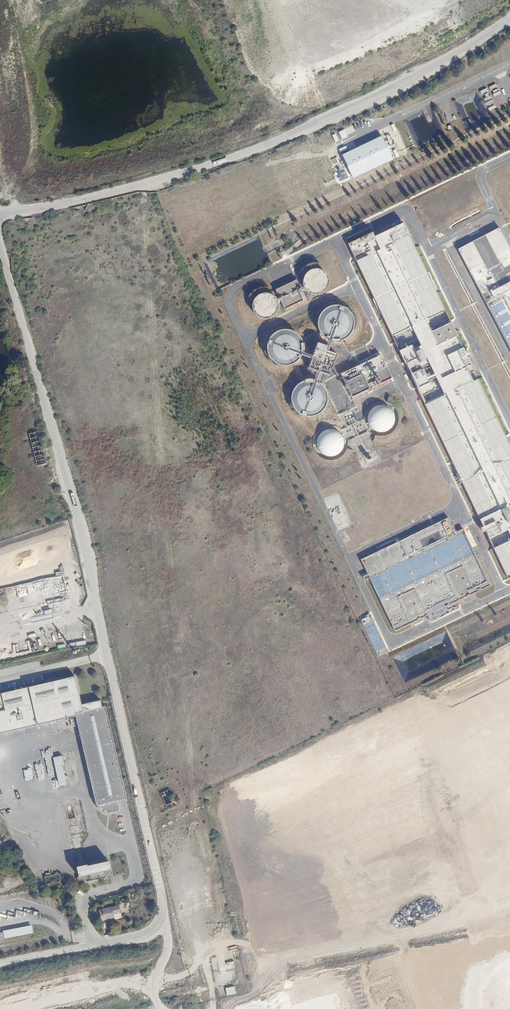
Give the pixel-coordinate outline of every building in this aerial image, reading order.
[(477,127),(472,117),(463,121),(467,130),(477,127)] [(349,243),(507,577),(509,576),(509,446),(402,218),(349,243)] [(499,228),(458,249),(474,280),(489,272),(497,286),(481,295),(488,308),(489,309),(489,310),(509,350),(509,248),(499,228)] [(249,286),(248,287),(246,303),(257,321),(265,322),(275,319),(285,313),(289,308),(292,305),(293,305),(301,300),(301,294),(305,300),(309,300),(327,295),(333,291),(338,284),(340,283),(340,282),(342,270),(339,260),(328,252),(303,259),(296,264),(295,273),(297,281),(275,287),(269,277),(268,282),(263,282),(262,283),(249,286)] [(489,272),(474,280),(476,283),(475,283),(481,295),(497,286),(489,272)] [(449,518),(362,559),(395,630),(490,585),(464,529),(456,533),(449,518)] [(45,610),(46,615),(27,619),(25,609),(20,610),(21,614),(18,614),(19,624),(52,617),(50,609),(45,610)] [(361,619),(367,629),(376,624),(369,614),(361,619)] [(74,714),(82,748),(95,803),(96,804),(95,804),(104,810),(105,809),(106,808),(105,807),(107,806),(108,810),(118,808),(116,798),(125,796),(104,704),(101,704),(99,698),(80,702),(74,674),(0,690),(0,730),(74,714)] [(60,758),(59,753),(50,755),(56,784),(63,782),(58,758),(60,758)] [(41,767),(40,760),(27,762),(28,767),(34,766),(35,768),(41,767)] [(92,844),(84,845),(85,853),(93,852),(92,844)] [(82,879),(82,882),(110,876),(106,861),(85,866),(84,864),(74,866),(77,876),(75,877),(76,880),(82,879)] [(119,906),(103,909),(103,910),(99,911),(101,920),(115,917),(114,915),(121,914),(119,906)] [(34,933),(33,924),(22,926),(23,927),(0,931),(0,939),(34,933)] [(227,995),(236,994),(235,986),(226,988),(227,995)]
